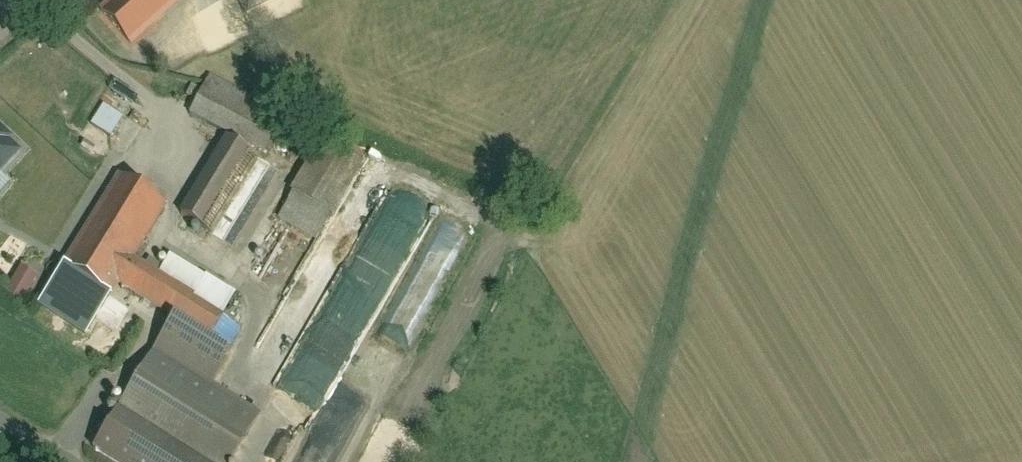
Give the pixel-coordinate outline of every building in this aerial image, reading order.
[(97,10),(138,52),(192,0),(108,0),(97,10)] [(203,81),(182,118),(218,138),(177,213),(211,232),(252,157),(268,166),(289,128),(203,81)] [(100,100),(87,124),(108,135),(121,111),(100,100)] [(20,150),(0,131),(0,170),(20,150)] [(317,140),(280,215),(325,237),(362,162),(317,140)] [(117,288),(173,323),(95,449),(117,461),(234,461),(260,421),(210,390),(235,349),(218,338),(236,309),(137,248),(164,205),(116,175),(37,302),(88,334),(117,288)] [(23,307),(43,275),(17,259),(0,287),(0,293),(23,307)]
